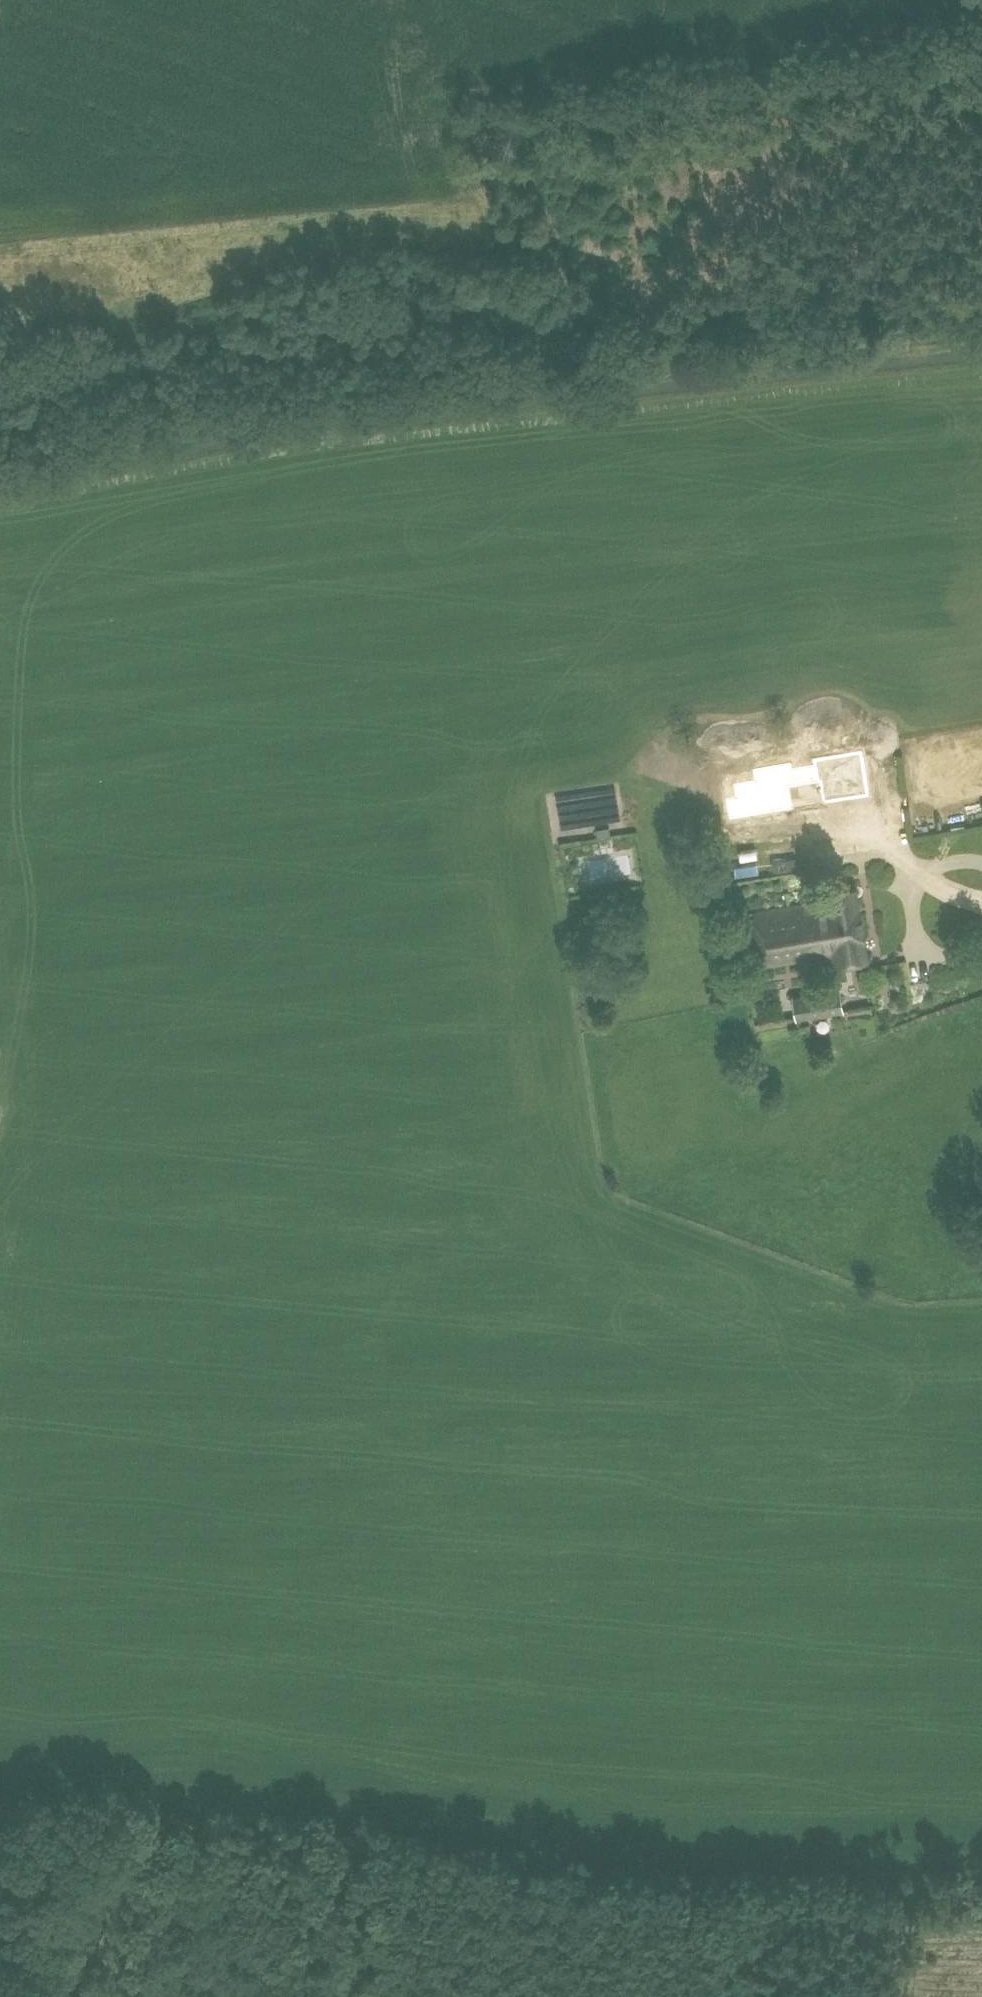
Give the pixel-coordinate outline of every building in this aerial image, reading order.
[(718,778),(721,791),(699,796),(702,810),(693,812),(697,829),(757,815),(753,794),(785,787),(790,808),(834,797),(824,754),(777,765),(778,771),(755,776),(754,770),(718,778)] [(621,884),(640,882),(637,860),(619,862),(621,884)] [(826,890),(827,899),(834,943),(838,962),(866,957),(854,885),(826,890)] [(830,944),(834,943),(827,899),(750,913),(759,965),(831,953),(830,944)] [(839,987),(793,996),(797,1017),(843,1009),(839,987)]
